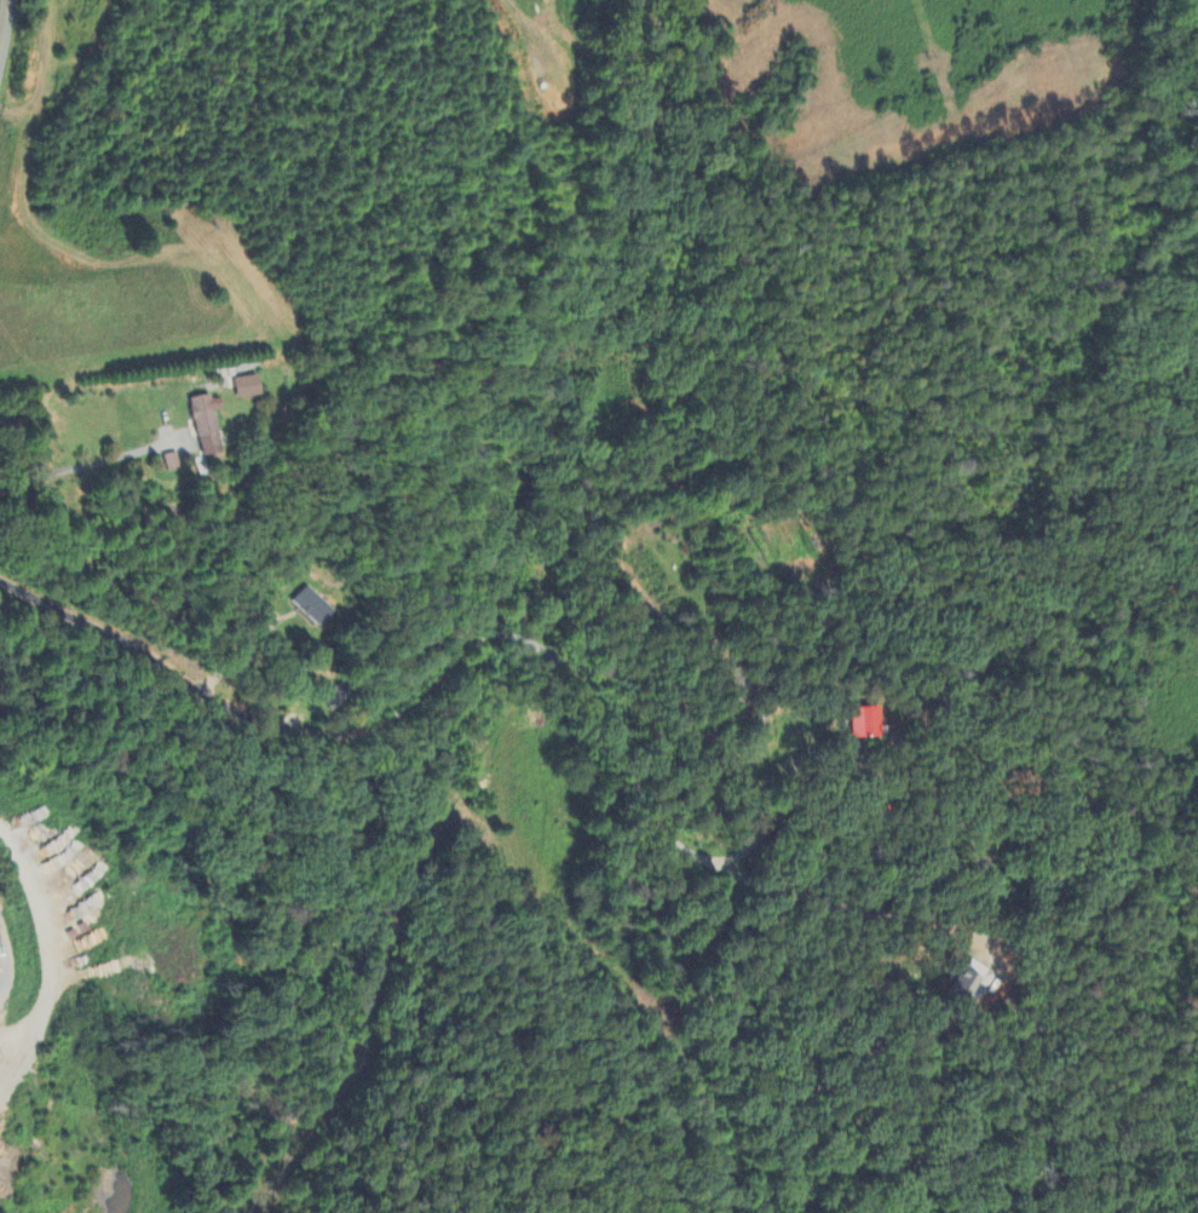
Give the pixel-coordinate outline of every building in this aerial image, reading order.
[(254,395),(251,376),(227,379),(230,399),(254,395)] [(191,456),(212,454),(207,410),(215,409),(214,396),(185,399),(191,456)] [(173,469),(170,453),(157,456),(160,472),(173,469)] [(315,629),(331,613),(306,588),(290,603),(315,629)] [(883,738),(882,709),(851,711),(852,740),(883,738)]
